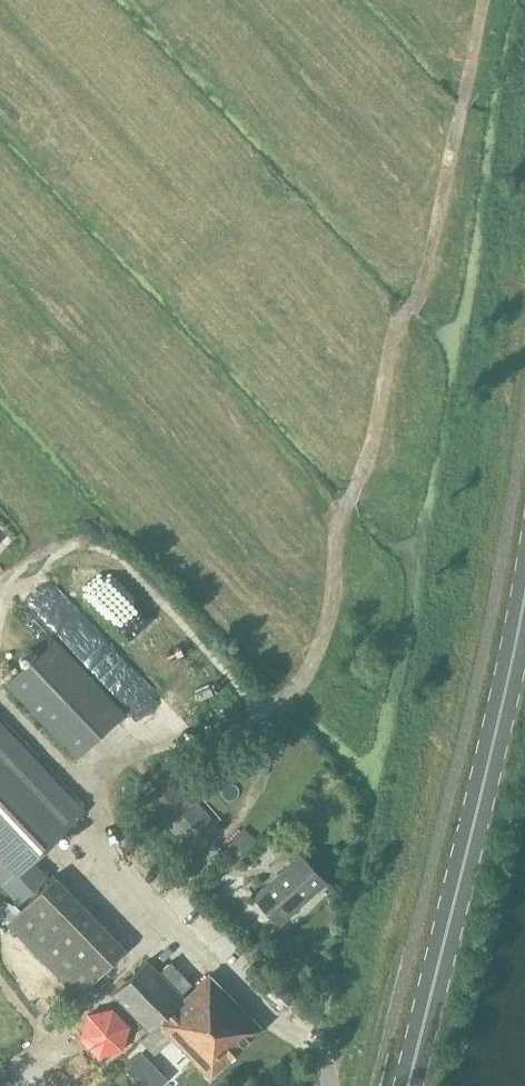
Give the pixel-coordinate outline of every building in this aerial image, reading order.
[(7,684),(77,757),(123,713),(54,640),(7,684)] [(18,904),(47,876),(33,861),(85,811),(0,722),(0,885),(18,904)] [(135,791),(198,855),(205,849),(202,846),(221,827),(162,765),(135,791)] [(237,862),(260,838),(247,825),(224,849),(237,862)] [(255,896),(280,922),(325,880),(300,854),(255,896)] [(6,923),(78,997),(126,949),(55,876),(6,923)] [(170,962),(159,973),(147,961),(114,994),(151,1032),(142,1040),(156,1054),(172,1039),(211,1077),(261,1028),(209,974),(184,999),(181,995),(191,984),(170,962)] [(264,993),(280,1009),(293,997),(277,980),(264,993)] [(94,1059),(133,1048),(120,1002),(81,1012),(94,1059)] [(129,1063),(150,1085),(168,1085),(174,1080),(145,1048),(129,1063)]
